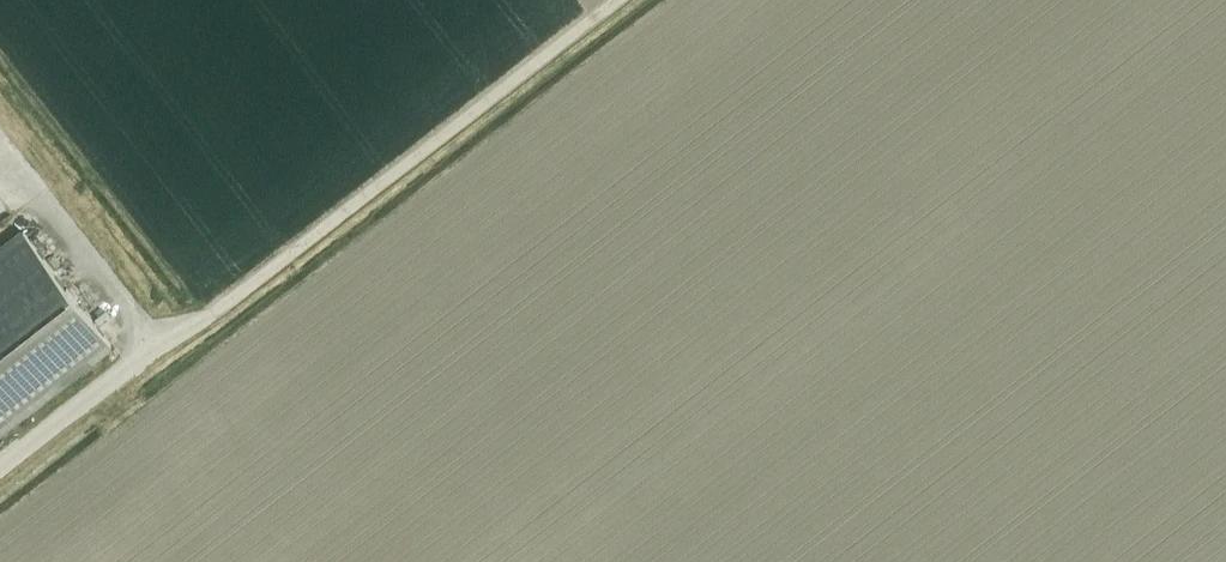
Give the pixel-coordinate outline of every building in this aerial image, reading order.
[(0,249),(0,431),(111,344),(23,231),(0,249)]
